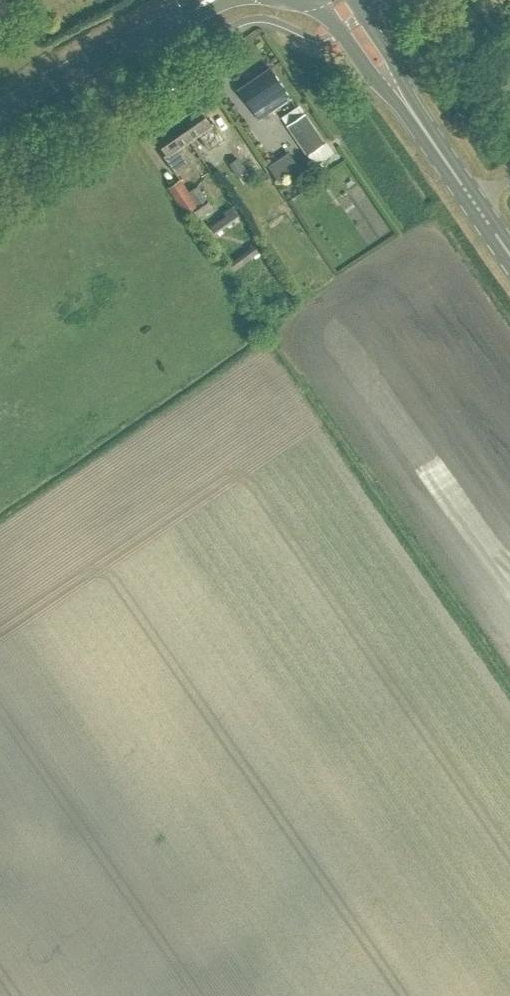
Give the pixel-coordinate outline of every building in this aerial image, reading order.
[(239,89),(260,120),(291,99),(285,90),(270,68),(239,89)] [(177,123),(189,140),(198,134),(209,150),(225,139),(213,122),(210,124),(199,107),(177,123)] [(325,143),(304,113),(287,125),(308,155),(315,165),(333,153),(326,142),(325,143)] [(164,156),(175,173),(191,162),(181,146),(189,140),(177,123),(155,138),(166,154),(164,156)] [(226,166),(236,180),(246,173),(236,159),(226,166)] [(208,197),(200,185),(190,191),(182,178),(169,187),(186,212),(208,197)] [(214,209),(208,200),(195,210),(201,218),(214,209)] [(227,215),(211,225),(215,232),(239,216),(233,206),(224,211),(227,215)] [(230,263),(235,270),(261,251),(256,244),(230,263)]
